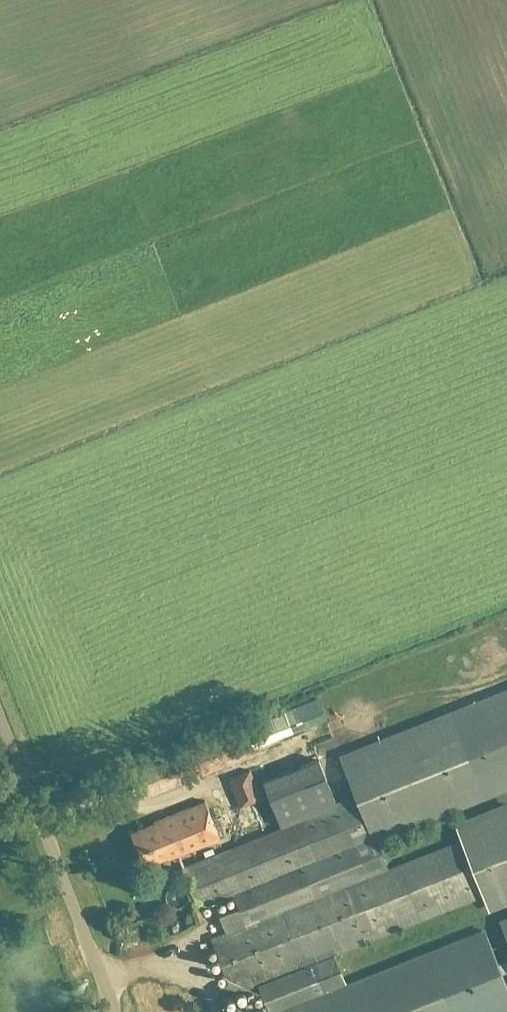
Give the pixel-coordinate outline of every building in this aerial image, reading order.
[(313,963),(482,895),(486,906),(506,898),(506,805),(454,826),(460,840),(385,870),(372,839),(506,784),(506,690),(339,758),(354,795),(334,803),(336,807),(181,869),(197,908),(232,894),(244,926),(210,940),(228,984),(218,987),(223,999),(257,985),(268,1011),(501,1011),(506,1010),(506,997),(480,930),(325,992),(313,963)] [(253,754),(243,729),(131,773),(141,798),(253,754)] [(262,782),(279,825),(334,803),(316,760),(262,782)] [(260,799),(249,771),(227,779),(239,807),(260,799)] [(204,802),(154,821),(155,823),(129,833),(142,866),(168,856),(168,858),(218,839),(204,802)] [(498,922),(506,944),(506,919),(498,922)]
